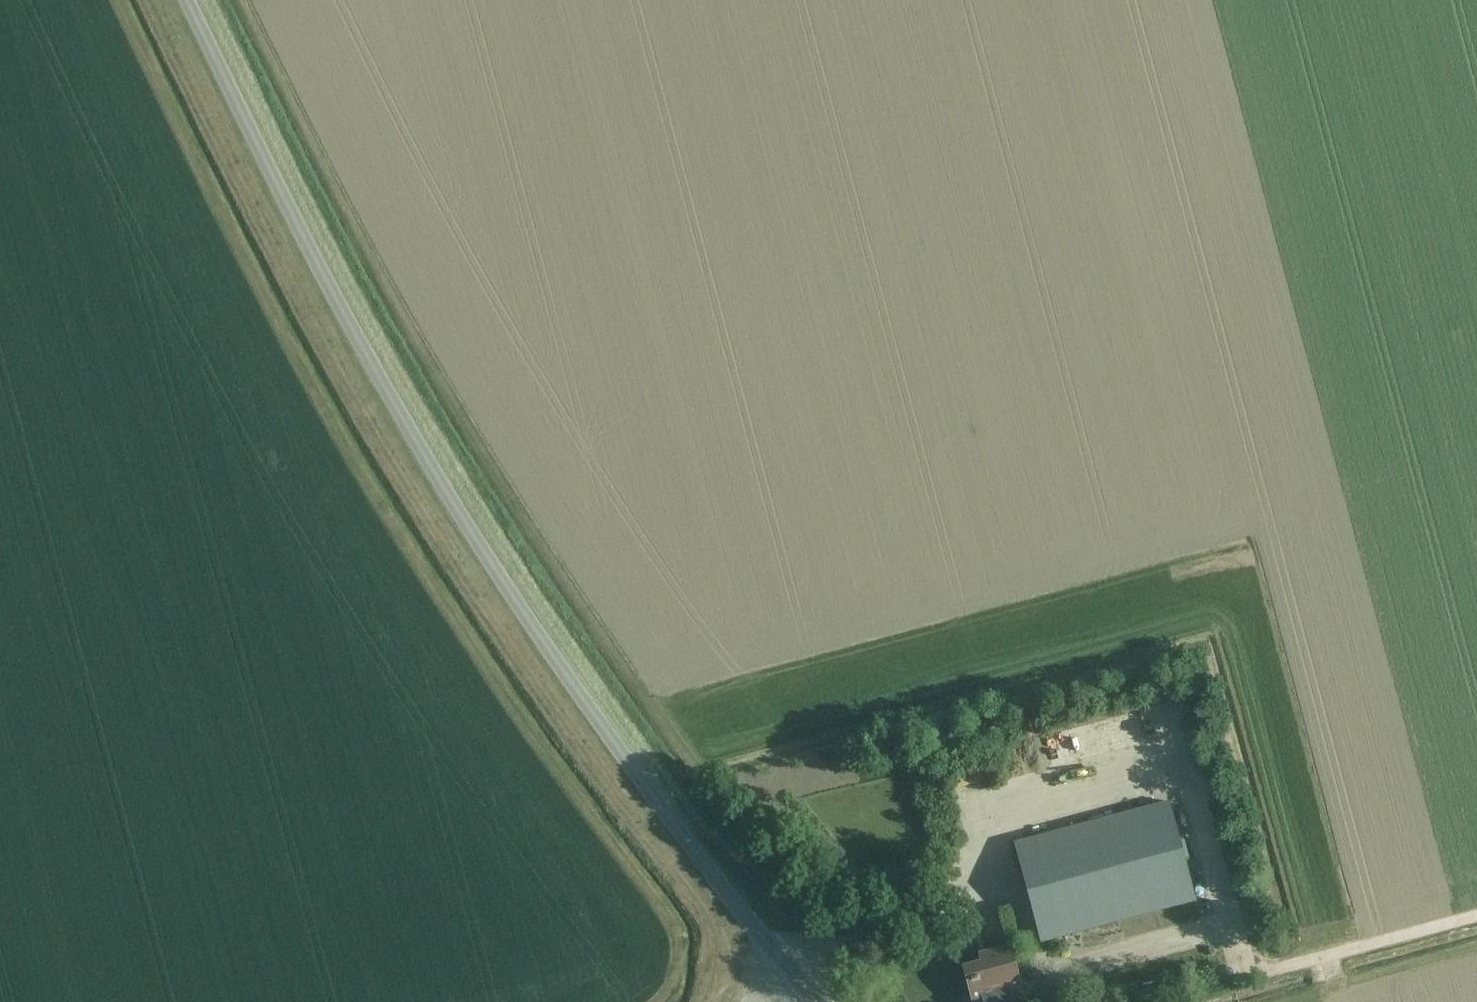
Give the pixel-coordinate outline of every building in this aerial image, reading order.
[(1168,805),(1018,845),(1043,939),(1193,899),(1168,805)] [(855,830),(846,840),(857,851),(866,841),(855,830)] [(1011,944),(986,951),(989,959),(963,966),(972,1001),(1026,1001),(1011,944)]
